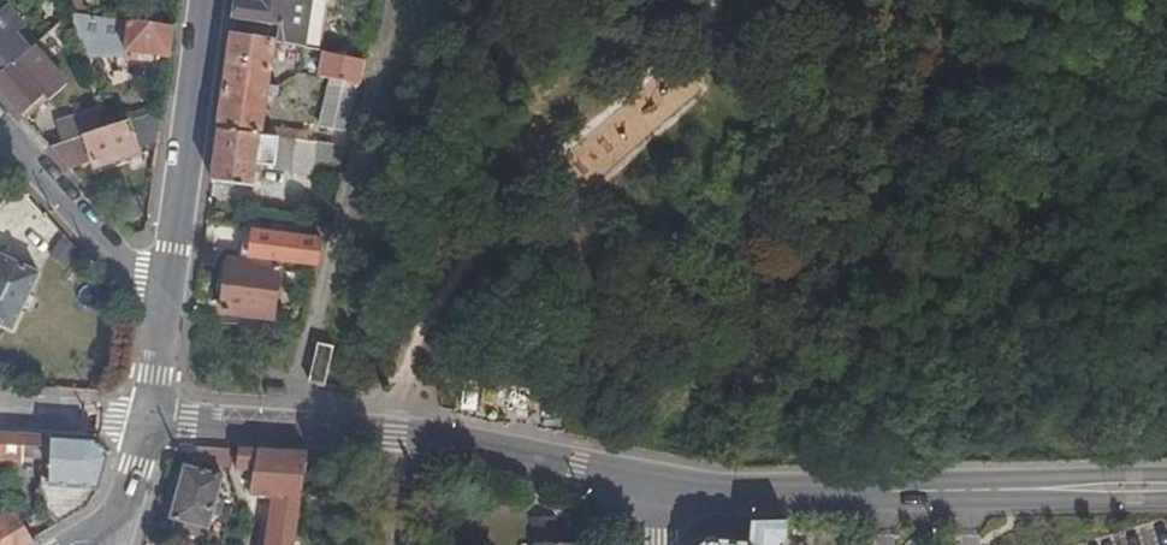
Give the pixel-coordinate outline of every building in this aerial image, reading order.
[(68,13),(74,14),(75,0),(64,0),(68,13)] [(232,21),(276,25),(276,39),(299,42),(304,0),(235,0),(232,21)] [(0,7),(0,21),(13,35),(24,25),(5,3),(0,7)] [(74,33),(68,13),(57,24),(65,37),(74,33)] [(167,56),(171,26),(125,19),(84,15),(74,14),(68,13),(74,33),(80,55),(127,55),(149,56),(167,56)] [(27,51),(13,35),(0,21),(0,76),(27,51)] [(232,21),(230,33),(272,39),(276,39),(276,25),(232,21)] [(230,33),(217,129),(309,142),(311,133),(258,124),(263,94),(273,97),(276,88),(264,86),(272,39),(230,33)] [(349,123),(366,51),(323,46),(321,69),(330,71),(322,118),(349,123)] [(52,89),(42,78),(50,71),(29,49),(27,51),(0,76),(0,95),(21,118),(52,89)] [(158,128),(159,110),(126,120),(132,138),(158,128)] [(132,138),(126,120),(102,128),(48,148),(58,159),(87,148),(91,162),(93,168),(137,153),(132,138)] [(217,129),(210,181),(250,187),(252,162),(337,173),(343,147),(309,142),(217,129)] [(68,170),(91,162),(87,148),(58,159),(68,170)] [(118,223),(136,219),(133,201),(115,205),(118,223)] [(247,257),(315,265),(322,237),(251,229),(251,231),(250,237),(247,257)] [(239,256),(247,257),(250,237),(242,236),(239,256)] [(0,251),(0,322),(12,326),(38,269),(0,251)] [(282,270),(226,263),(220,312),(276,320),(282,270)] [(316,385),(323,387),(332,347),(315,343),(306,382),(316,385)] [(92,438),(0,432),(0,459),(19,460),(20,454),(48,457),(47,476),(37,475),(36,488),(31,487),(30,497),(35,497),(50,528),(81,510),(96,488),(106,459),(92,438)] [(304,455),(305,451),(236,448),(234,467),(249,469),(246,495),(272,497),(267,536),(264,536),(263,544),(291,544),(304,455)] [(214,497),(221,475),(182,464),(168,519),(205,529),(210,513),(214,497)] [(217,515),(221,499),(214,497),(210,513),(217,515)] [(31,539),(14,511),(0,519),(0,544),(21,544),(31,539)] [(534,517),(534,541),(559,541),(558,516),(534,517)] [(789,517),(754,519),(751,543),(709,537),(698,544),(786,544),(789,517)]
